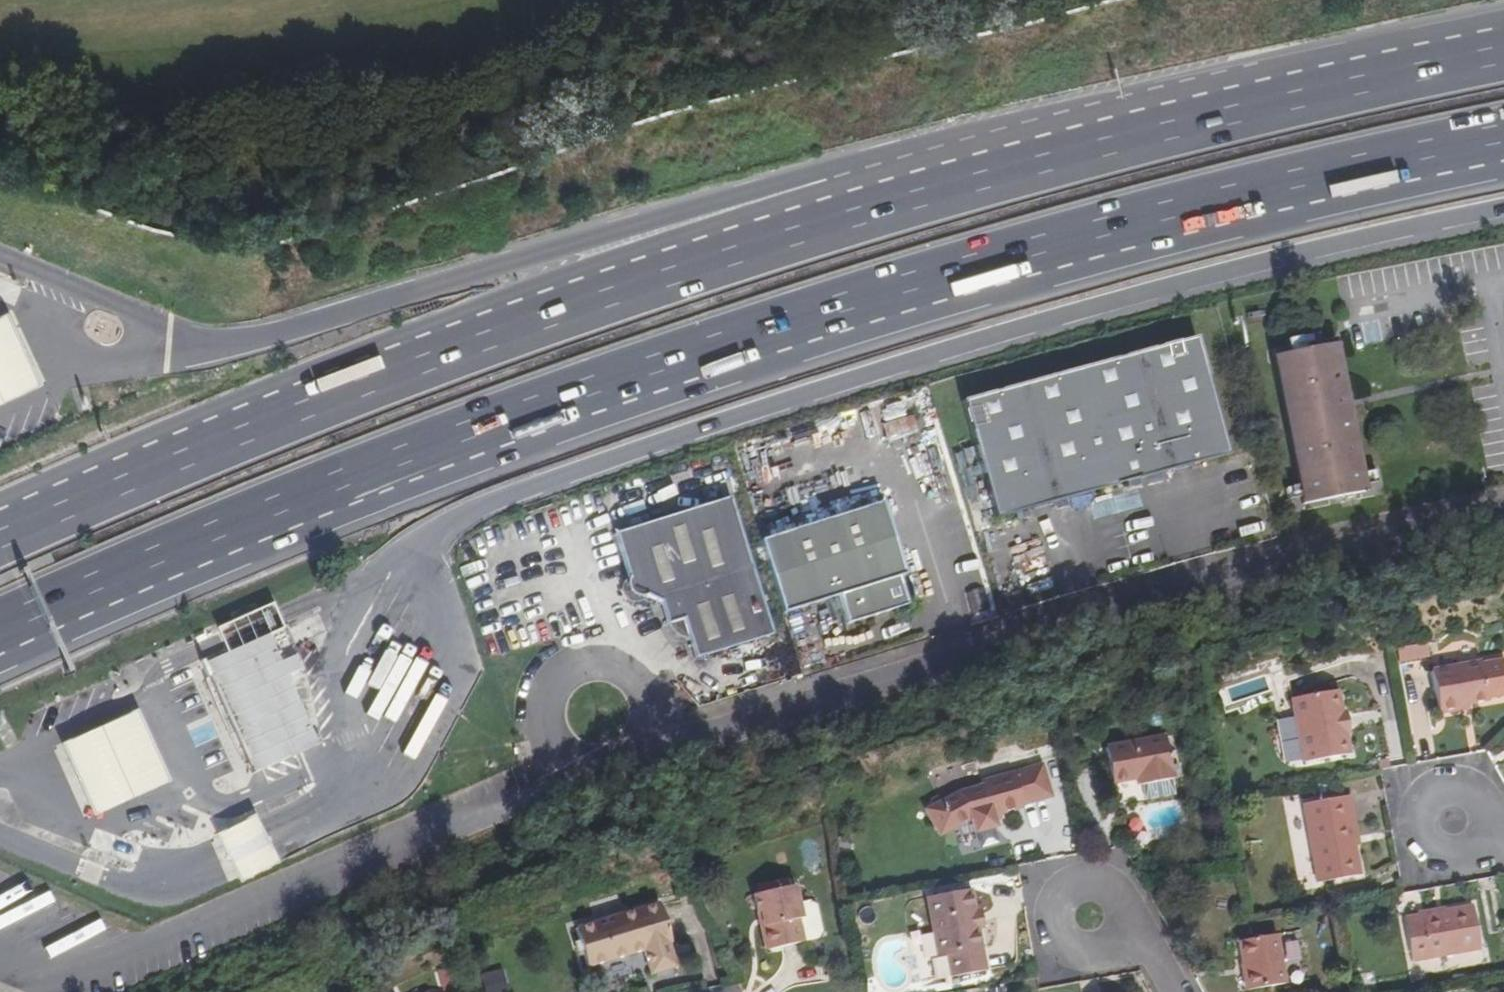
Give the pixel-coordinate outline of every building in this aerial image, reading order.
[(48,393),(13,321),(0,327),(0,416),(48,393)] [(1310,335),(1287,340),(1289,347),(1311,343),(1310,335)] [(995,519),(1111,487),(1226,455),(1195,338),(963,402),(995,519)] [(1366,493),(1364,485),(1363,475),(1357,476),(1331,346),(1278,355),(1306,504),(1366,493)] [(772,634),(729,498),(614,534),(628,577),(624,585),(631,589),(627,597),(629,599),(633,600),(636,600),(639,598),(641,595),(660,604),(667,624),(682,620),(695,659),(772,634)] [(905,575),(895,546),(889,526),(882,504),(761,541),(783,612),(833,597),(838,596),(846,623),(907,605),(899,576),(905,575)] [(283,613),(228,637),(238,659),(279,641),(293,635),(283,613)] [(238,659),(212,670),(260,780),(327,751),(297,682),(311,676),(305,663),(291,669),(279,641),(238,659)] [(1396,648),(1399,662),(1429,657),(1427,642),(1396,648)] [(1458,706),(1469,704),(1489,700),(1488,698),(1503,695),(1503,672),(1484,676),(1482,661),(1432,670),(1440,714),(1459,711),(1458,706)] [(1349,756),(1345,733),(1342,714),(1337,691),(1291,699),(1303,764),(1349,756)] [(145,716),(68,749),(101,823),(177,790),(145,716)] [(1137,780),(1138,786),(1173,780),(1165,739),(1106,749),(1112,784),(1114,784),(1137,780)] [(993,823),(991,816),(1000,814),(1023,808),(1023,806),(1051,798),(1043,767),(983,783),(984,787),(962,793),(927,811),(939,836),(971,819),(975,833),(995,828),(993,823)] [(1354,847),(1350,825),(1354,824),(1349,797),(1303,804),(1317,883),(1359,876),(1354,847)] [(1002,821),(1000,814),(991,816),(993,823),(1002,821)] [(263,821),(223,838),(245,891),(285,875),(263,821)] [(800,918),(797,902),(794,885),(751,893),(755,912),(760,911),(763,925),(759,929),(762,946),(766,948),(801,941),(797,919),(800,918)] [(978,928),(975,913),(971,890),(926,897),(933,934),(937,957),(981,948),(978,928)] [(800,918),(797,919),(801,941),(815,938),(819,932),(814,905),(810,901),(797,902),(800,918)] [(660,904),(575,928),(587,968),(644,951),(651,974),(675,968),(668,943),(671,942),(660,904)] [(1472,907),(1405,919),(1412,961),(1480,948),(1472,907)] [(1276,935),(1238,942),(1247,991),(1284,984),(1276,935)] [(981,948),(937,957),(917,960),(921,982),(985,971),(981,948)] [(504,971),(482,971),(482,991),(504,991),(504,971)]
